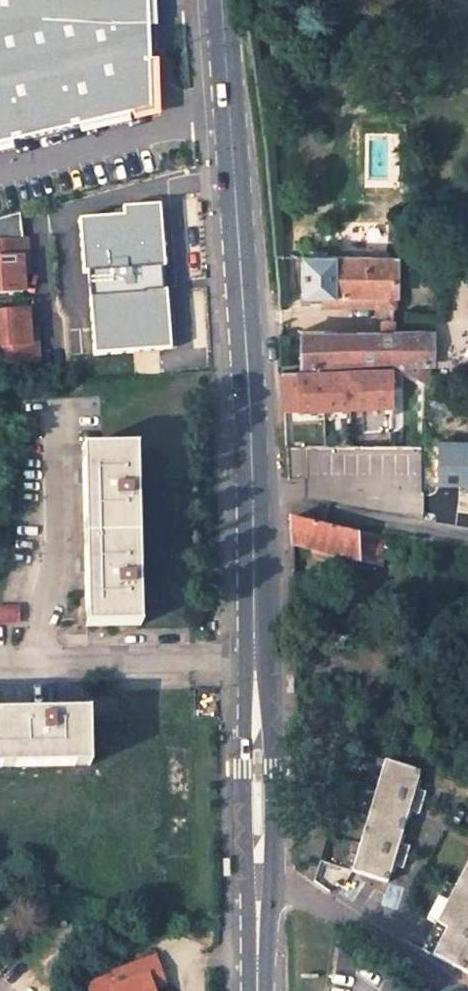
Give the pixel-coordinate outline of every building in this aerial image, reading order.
[(141,110),(135,0),(0,0),(0,142),(141,110)] [(164,267),(159,205),(125,208),(125,217),(81,220),(86,273),(89,273),(96,355),(170,349),(166,293),(161,293),(159,267),(164,267)] [(22,293),(21,275),(20,260),(26,260),(25,242),(20,242),(17,214),(0,219),(0,295),(22,293)] [(393,305),(393,259),(302,256),(302,295),(326,295),(325,304),(387,305),(393,305)] [(39,364),(37,346),(30,346),(28,331),(26,313),(0,316),(0,367),(39,364)] [(392,333),(392,321),(386,321),(381,321),(381,334),(392,333)] [(35,331),(28,331),(30,346),(37,346),(35,331)] [(300,369),(394,364),(427,385),(428,335),(392,333),(381,334),(301,331),(300,369)] [(393,387),(393,370),(281,374),(283,409),(361,406),(394,405),(393,387)] [(400,375),(393,370),(393,387),(401,387),(400,375)] [(362,431),(395,430),(394,405),(361,406),(362,431)] [(439,442),(438,483),(467,483),(466,491),(467,491),(467,443),(439,442)] [(140,625),(135,447),(88,448),(88,463),(82,464),(83,524),(90,523),(90,539),(90,553),(84,554),(85,612),(92,612),(92,627),(140,625)] [(290,547),(342,559),(341,566),(356,569),(357,560),(376,565),(377,536),(361,533),(360,534),(333,528),(289,518),(290,547)] [(403,545),(384,540),(381,554),(400,559),(403,545)] [(312,552),(311,561),(340,568),(341,566),(342,559),(312,552)] [(1,767),(1,760),(15,760),(15,767),(75,765),(75,758),(89,758),(88,710),(0,712),(0,767),(1,767)] [(420,770),(384,760),(351,871),(387,881),(392,864),(403,867),(409,845),(399,842),(408,809),(419,813),(425,791),(414,788),(420,770)] [(467,972),(467,857),(453,886),(435,922),(446,928),(432,954),(467,972)] [(426,918),(435,922),(453,886),(445,882),(426,918)] [(435,922),(422,949),(432,954),(446,928),(435,922)] [(155,957),(113,972),(115,975),(88,986),(90,990),(154,990),(153,988),(165,984),(155,957)]
